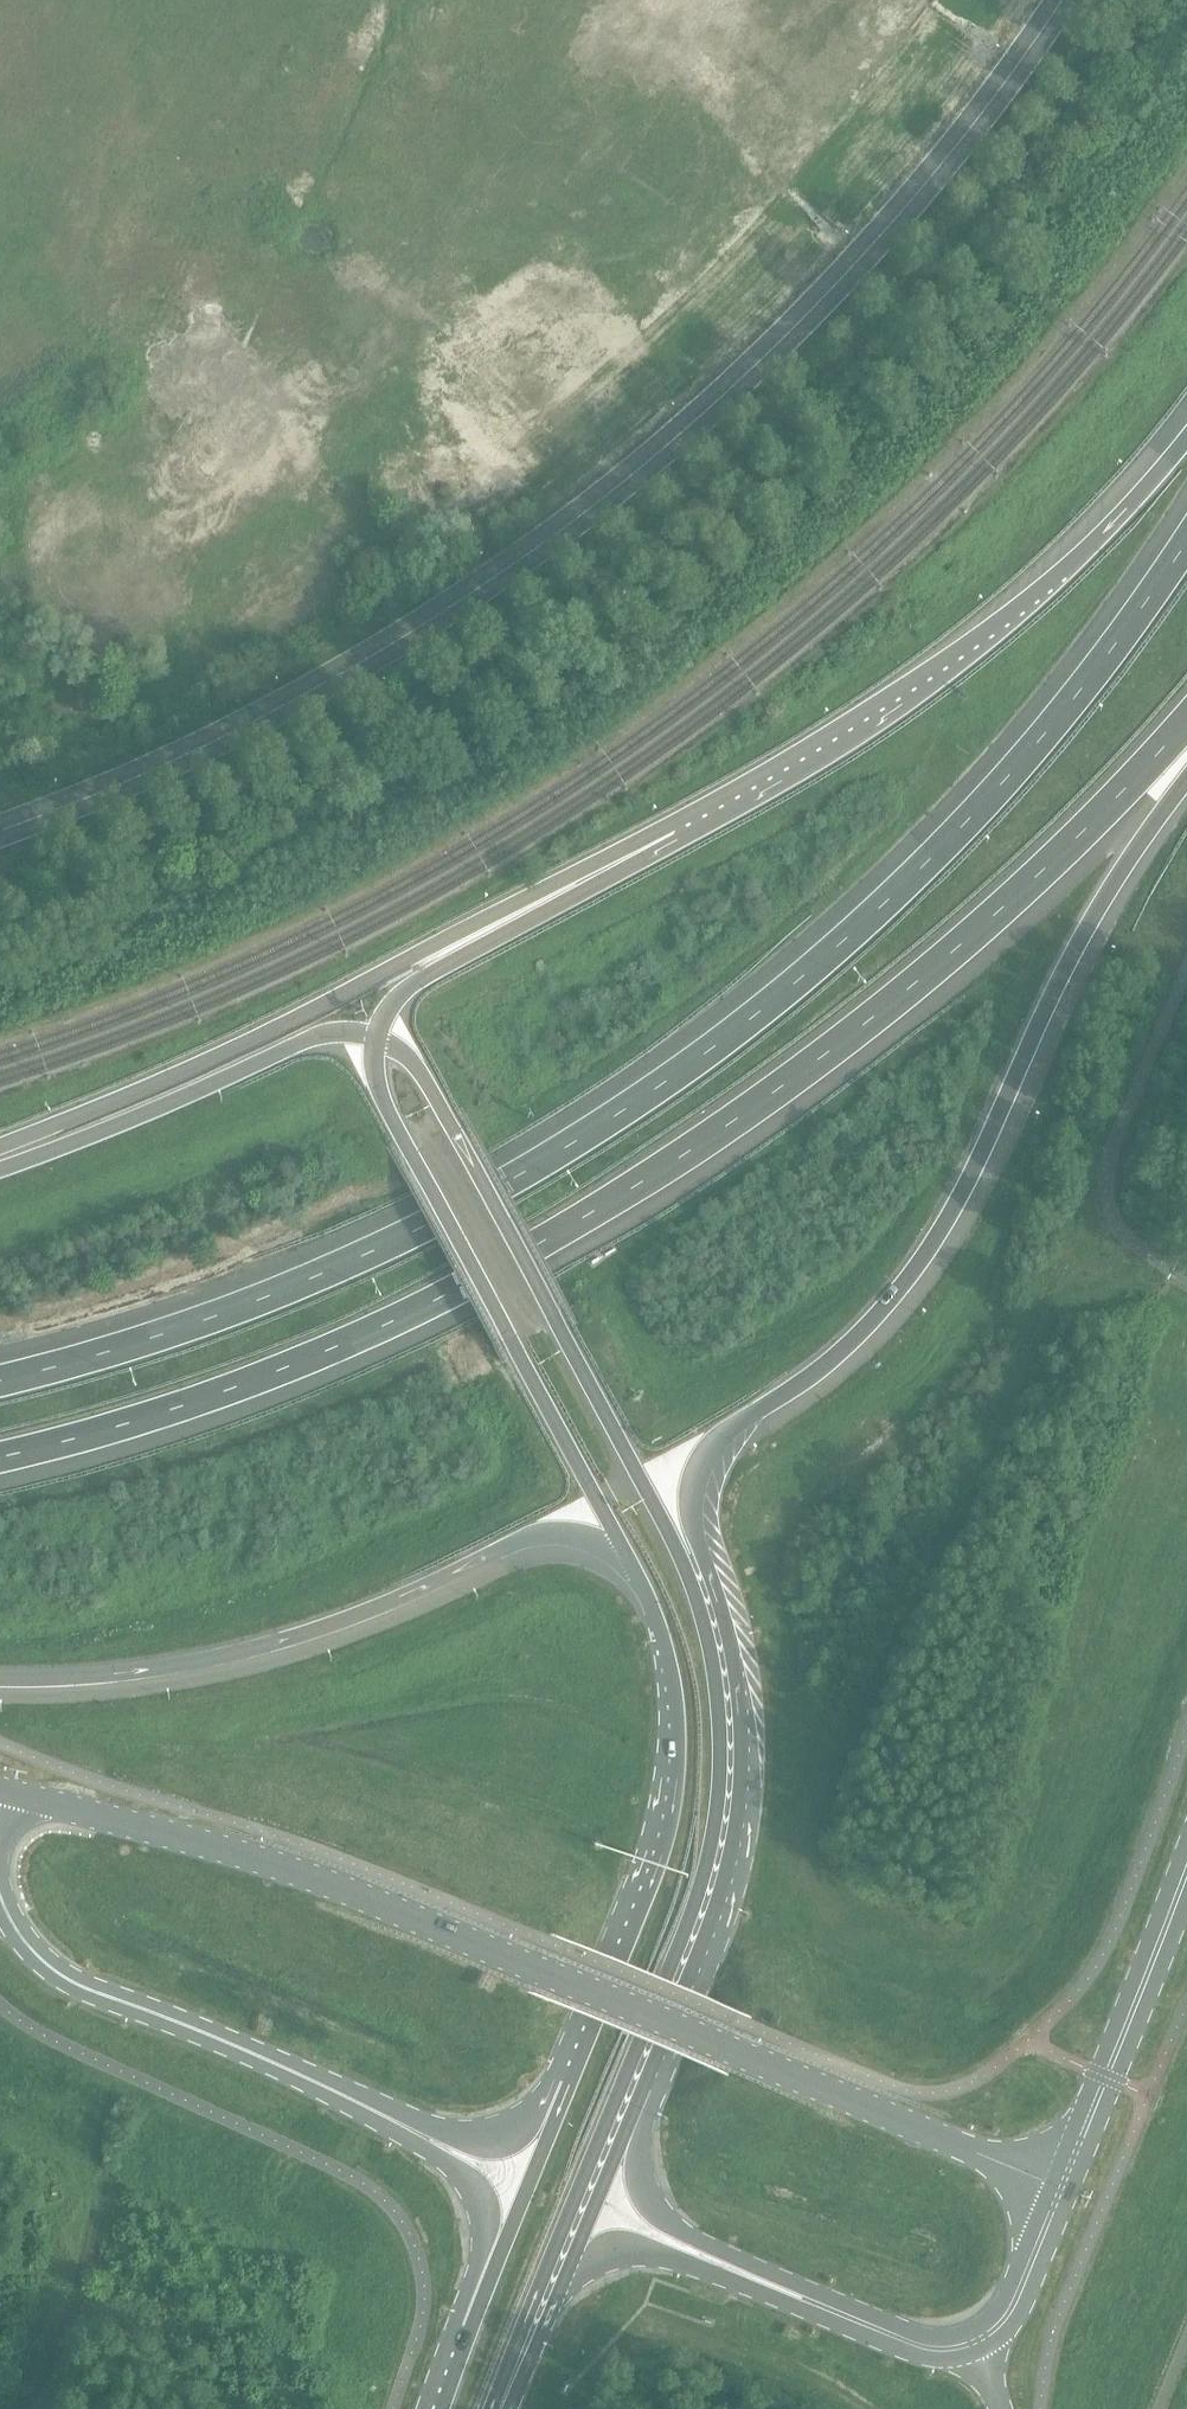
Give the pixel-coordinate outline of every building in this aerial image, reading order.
[(452,373),(504,449),(544,422),(556,440),(601,409),(586,388),(618,366),(565,289),(509,327),(495,307),(441,344),(458,369),(452,373)]
